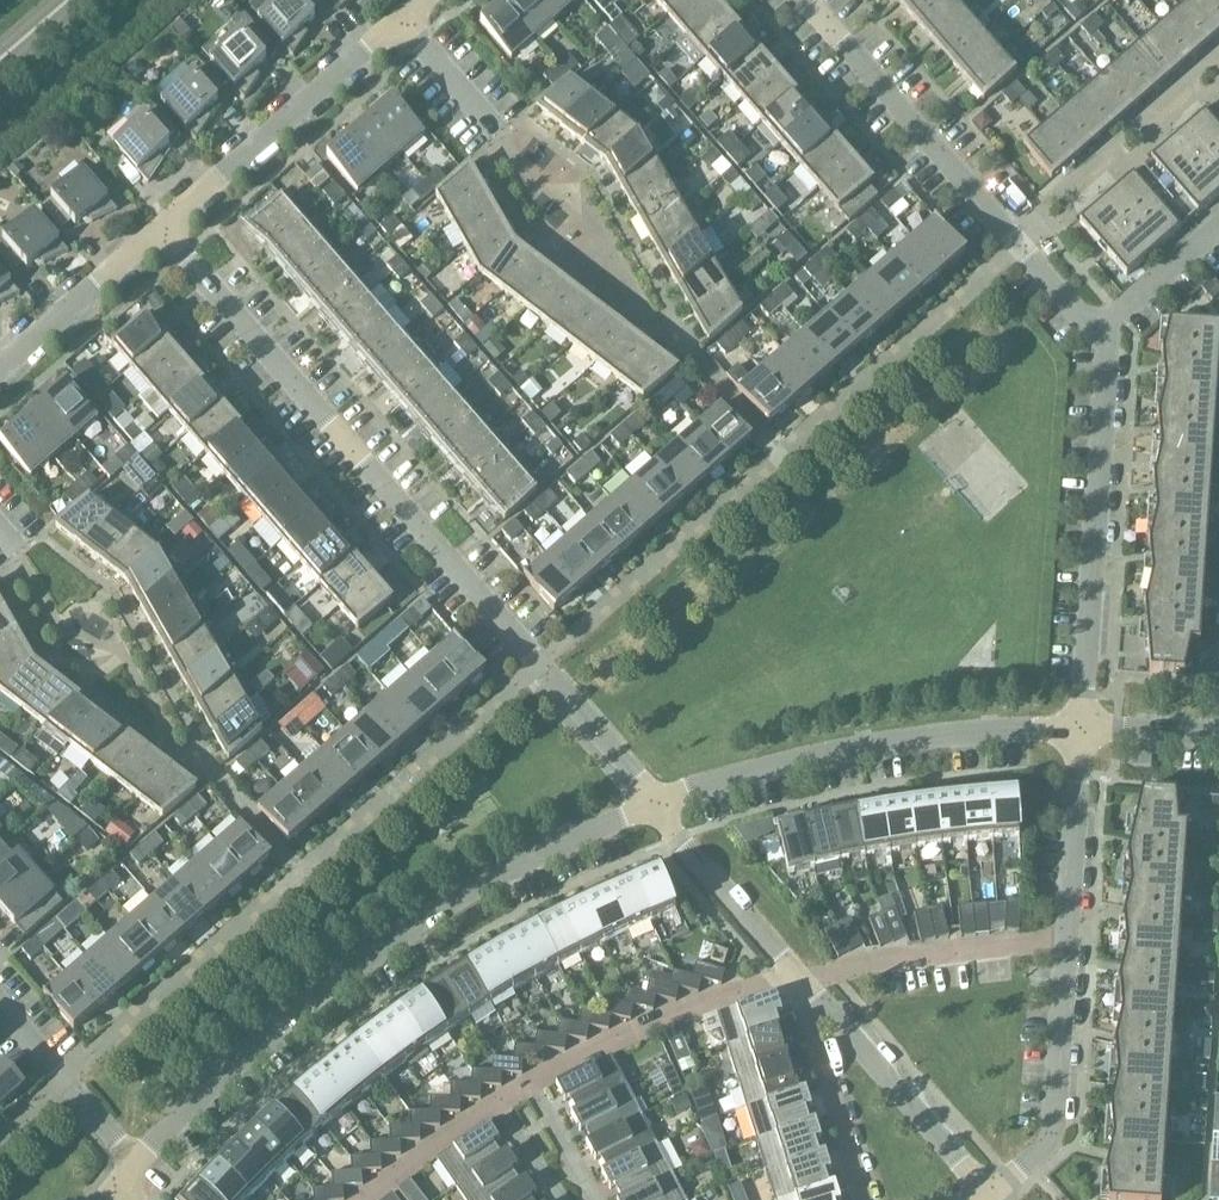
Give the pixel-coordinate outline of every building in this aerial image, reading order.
[(318,0),(261,0),(252,9),(259,18),(294,57),(309,34),(304,28),(315,18),(312,14),(322,5),(318,0)] [(339,11),(352,0),(329,0),(339,11)] [(504,4),(534,39),(556,20),(538,0),(509,0),(504,4)] [(556,20),(578,1),(578,0),(538,0),(556,20)] [(668,14),(685,0),(656,0),(668,14)] [(687,36),(721,7),(715,0),(685,0),(668,14),(687,36)] [(916,21),(940,0),(901,0),(899,1),(916,21)] [(933,40),(965,12),(954,0),(940,0),(916,21),(933,40)] [(1066,10),(1075,22),(1088,11),(1078,0),(1077,0),(1066,10)] [(1181,9),(1209,41),(1218,32),(1218,14),(1207,0),(1191,0),(1181,9)] [(1218,14),(1218,0),(1207,0),(1218,14)] [(534,39),(504,4),(481,24),(511,59),(534,39)] [(1059,11),(1053,4),(1042,13),(1049,21),(1059,11)] [(609,6),(602,12),(612,25),(620,19),(609,6)] [(687,36),(706,57),(740,29),(721,7),(687,36)] [(1181,9),(1161,26),(1189,58),(1209,41),(1181,9)] [(933,40),(950,60),(982,32),(965,12),(933,40)] [(267,60),(263,56),(265,54),(273,47),(253,23),(245,14),(225,31),(224,36),(230,43),(217,54),(211,60),(245,99),(261,76),(255,70),(267,60)] [(1096,14),(1088,20),(1098,31),(1105,25),(1096,14)] [(611,26),(609,28),(618,38),(628,49),(630,48),(636,42),(643,36),(624,15),(620,19),(612,25),(611,26)] [(180,20),(172,28),(182,39),(190,32),(180,20)] [(1098,31),(1088,20),(1081,27),(1091,37),(1098,31)] [(1161,26),(1142,43),(1170,75),(1189,58),(1161,26)] [(596,39),(605,49),(618,38),(609,28),(596,39)] [(706,57),(725,79),(759,50),(740,29),(706,57)] [(950,60),(967,79),(999,51),(982,32),(950,60)] [(630,48),(628,49),(637,60),(645,52),(636,42),(630,48)] [(1142,43),(1123,60),(1151,92),(1170,75),(1142,43)] [(1056,48),(1049,54),(1059,65),(1066,59),(1056,48)] [(725,79),(744,101),(777,72),(759,50),(725,79)] [(999,51),(967,79),(984,100),(1017,72),(999,51)] [(1051,71),(1059,65),(1049,54),(1042,61),(1051,71)] [(569,55),(557,66),(565,76),(578,65),(569,55)] [(1123,60),(1103,77),(1131,109),(1151,92),(1123,60)] [(137,61),(127,69),(135,79),(141,73),(141,65),(137,61)] [(637,61),(622,74),(635,89),(650,77),(650,76),(647,72),(637,61)] [(218,102),(215,98),(225,89),(204,65),(163,102),(197,141),(213,118),(207,112),(218,102)] [(565,76),(557,66),(544,77),(553,87),(565,76)] [(667,70),(659,77),(670,89),(678,82),(667,70)] [(744,101),(763,122),(796,94),(777,72),(744,101)] [(561,127),(595,97),(611,83),(603,74),(585,90),(570,79),(537,108),(561,127)] [(1103,77),(1083,94),(1111,126),(1131,109),(1103,77)] [(1018,82),(1011,88),(1020,99),(1027,93),(1018,82)] [(1020,99),(1011,88),(1003,94),(1013,105),(1020,99)] [(691,89),(679,100),(689,111),(701,101),(691,89)] [(763,122),(781,144),(815,115),(796,94),(763,122)] [(1083,94),(1064,111),(1092,143),(1111,126),(1083,94)] [(561,127),(585,145),(618,115),(595,97),(561,127)] [(660,99),(649,108),(658,118),(661,116),(669,110),(660,99)] [(394,100),(372,119),(402,154),(424,134),(394,100)] [(1206,114),(1205,113),(1152,160),(1153,161),(1135,176),(1134,175),(1080,222),(1127,276),(1181,229),(1180,228),(1198,213),(1199,214),(1218,196),(1218,103),(1206,114)] [(709,129),(721,119),(711,107),(699,117),(709,129)] [(166,140),(177,131),(156,108),(114,144),(148,183),(164,161),(158,154),(170,144),(166,140)] [(669,110),(661,116),(669,125),(679,117),(671,108),(669,110)] [(1064,111),(1044,128),(1072,160),(1092,143),(1064,111)] [(972,121),(980,131),(990,123),(982,113),(972,121)] [(608,163),(641,133),(653,122),(644,114),(631,126),(618,115),(585,145),(608,163)] [(781,144),(800,166),(834,137),(815,115),(781,144)] [(372,119),(350,138),(380,173),(402,154),(372,119)] [(1072,160),(1044,128),(1024,146),(1052,178),(1072,160)] [(689,131),(679,140),(686,148),(696,139),(689,131)] [(717,142),(727,154),(740,142),(730,131),(717,142)] [(608,163),(622,188),(656,159),(641,133),(608,163)] [(800,166),(819,187),(853,159),(834,137),(800,166)] [(380,173),(350,138),(328,158),(358,192),(380,173)] [(740,142),(727,154),(737,166),(750,154),(740,142)] [(713,148),(700,159),(711,171),(724,159),(713,148)] [(622,188),(636,213),(670,184),(656,159),(622,188)] [(853,159),(819,187),(849,222),(879,196),(869,184),(872,181),(853,159)] [(17,162),(9,169),(10,171),(17,178),(25,171),(17,162)] [(306,177),(318,190),(330,180),(318,166),(306,177)] [(437,196),(451,222),(485,193),(470,166),(437,196)] [(746,176),(755,186),(765,177),(756,167),(746,176)] [(437,169),(425,180),(434,190),(446,179),(437,169)] [(722,177),(731,187),(741,179),(732,169),(722,177)] [(93,222),(117,210),(83,170),(41,207),(62,231),(72,222),(76,226),(88,216),(93,222)] [(434,190),(425,180),(412,191),(421,201),(434,190)] [(334,183),(323,192),(330,200),(340,190),(334,183)] [(636,213),(651,238),(684,210),(670,184),(636,213)] [(775,187),(764,197),(777,212),(788,202),(775,187)] [(340,190),(330,200),(336,207),(347,197),(340,190)] [(881,202),(890,212),(903,200),(894,190),(881,202)] [(741,199),(753,212),(762,203),(751,191),(741,199)] [(247,228),(268,246),(300,218),(277,192),(262,211),(264,213),(247,228)] [(451,222),(466,247),(500,218),(485,193),(451,222)] [(872,209),(860,220),(868,230),(881,219),(872,209)] [(651,238),(665,264),(699,235),(684,210),(651,238)] [(770,212),(753,226),(761,236),(778,222),(770,212)] [(28,268),(39,258),(45,264),(69,252),(35,213),(0,243),(0,257),(14,273),(24,264),(28,268)] [(380,226),(389,237),(398,229),(402,225),(393,215),(380,226)] [(268,246),(284,265),(317,237),(300,218),(268,246)] [(365,218),(354,228),(360,235),(371,225),(365,218)] [(466,247),(480,273),(514,244),(500,218),(466,247)] [(935,220),(914,238),(944,273),(966,253),(935,218),(934,219),(935,220)] [(868,230),(860,220),(847,231),(856,241),(868,230)] [(737,222),(718,238),(727,248),(746,232),(737,222)] [(371,225),(360,235),(366,242),(377,232),(371,225)] [(398,229),(389,237),(399,248),(400,249),(409,241),(398,229)] [(797,243),(788,233),(778,242),(787,252),(797,243)] [(699,235),(665,264),(680,289),(713,260),(699,235)] [(284,265),(301,285),(333,257),(317,237),(284,265)] [(914,238),(892,257),(922,291),(944,273),(914,238)] [(778,242),(774,246),(782,256),(787,252),(778,242)] [(481,273),(503,291),(537,261),(514,244),(480,273),(481,273)] [(829,247),(816,258),(825,268),(837,257),(829,247)] [(398,256),(387,266),(393,273),(404,264),(398,256)] [(301,285),(318,304),(350,276),(333,257),(301,285)] [(892,257),(870,276),(900,310),(922,291),(892,257)] [(825,268),(816,258),(803,269),(812,279),(825,268)] [(680,289),(694,315),(728,286),(713,260),(680,289)] [(428,261),(418,270),(427,280),(435,273),(437,271),(428,261)] [(503,291),(527,308),(560,279),(537,261),(503,291)] [(404,264),(393,273),(400,280),(411,271),(404,264)] [(21,294),(0,270),(0,305),(21,294)] [(318,304),(335,324),(367,296),(350,276),(318,304)] [(870,276),(849,295),(879,329),(900,310),(870,276)] [(1213,300),(1218,295),(1218,284),(1214,278),(1202,288),(1213,300)] [(527,308),(550,326),(583,297),(560,279),(527,308)] [(785,285),(773,296),(782,306),(794,295),(785,285)] [(728,286),(694,315),(709,341),(743,312),(728,286)] [(432,295),(421,305),(427,312),(438,302),(432,295)] [(849,295),(827,314),(857,348),(879,329),(849,295)] [(335,324),(352,343),(384,315),(367,296),(335,324)] [(782,306),(773,296),(760,307),(769,317),(782,306)] [(550,326),(573,344),(606,315),(583,297),(550,326)] [(457,299),(449,305),(457,315),(465,308),(457,299)] [(438,302),(427,312),(434,319),(444,310),(438,302)] [(465,308),(457,315),(466,325),(474,318),(465,308)] [(108,340),(132,369),(165,339),(149,313),(127,333),(125,330),(108,340)] [(827,314),(805,333),(835,367),(857,348),(827,314)] [(352,343),(369,363),(401,335),(384,315),(352,343)] [(573,344),(596,362),(630,333),(606,315),(573,344)] [(474,318),(466,325),(477,337),(486,328),(475,316),(474,318)] [(742,323),(730,333),(738,344),(751,333),(742,323)] [(1184,675),(1190,656),(1190,644),(1199,645),(1218,367),(1218,327),(1170,323),(1164,349),(1162,349),(1165,388),(1160,412),(1157,412),(1161,450),(1155,474),(1153,474),(1156,513),(1151,538),(1149,538),(1152,577),(1147,601),(1144,601),(1151,673),(1184,675)] [(596,362),(619,380),(653,351),(630,333),(596,362)] [(738,344),(730,333),(717,344),(726,354),(738,344)] [(805,333),(784,351),(814,386),(835,367),(805,333)] [(465,334),(455,343),(461,351),(472,341),(465,334)] [(369,363),(386,382),(418,354),(401,335),(369,363)] [(132,369),(150,389),(184,361),(165,339),(132,369)] [(493,339),(485,346),(497,360),(505,353),(493,339)] [(472,341),(461,351),(467,358),(478,348),(472,341)] [(653,351),(619,380),(644,399),(677,370),(653,351)] [(784,351),(762,370),(792,405),(814,386),(784,351)] [(386,382),(403,402),(435,374),(418,354),(386,382)] [(150,389),(169,411),(203,382),(184,361),(150,389)] [(70,370),(80,381),(88,374),(78,363),(70,370)] [(739,365),(727,376),(739,389),(769,424),(792,405),(762,370),(751,379),(739,365)] [(521,372),(514,379),(522,388),(529,382),(521,372)] [(500,373),(489,383),(495,390),(506,380),(500,373)] [(403,402),(420,421),(452,393),(435,374),(403,402)] [(679,377),(667,388),(675,398),(688,387),(679,377)] [(100,378),(87,390),(96,400),(108,389),(109,388),(100,378)] [(529,382),(522,388),(533,401),(543,392),(532,379),(529,382)] [(506,380),(495,390),(501,397),(512,388),(506,380)] [(169,411),(188,433),(222,404),(203,382),(169,411)] [(68,384),(45,404),(75,438),(98,419),(68,384)] [(675,398),(667,388),(654,399),(663,409),(675,398)] [(108,389),(96,400),(115,421),(127,410),(108,389)] [(420,421),(437,441),(469,413),(452,393),(420,421)] [(45,404),(24,423),(54,457),(75,438),(45,404)] [(188,433),(207,454),(241,425),(222,404),(188,433)] [(552,405),(543,413),(553,424),(562,416),(552,405)] [(720,407),(699,425),(729,460),(751,440),(720,405),(719,406),(720,407)] [(533,412),(523,422),(529,429),(540,419),(533,412)] [(437,441),(454,460),(486,432),(469,413),(437,441)] [(140,419),(134,425),(142,435),(144,434),(149,429),(154,425),(145,415),(140,419)] [(636,415),(623,426),(632,436),(645,425),(636,415)] [(540,419),(529,429),(535,436),(546,427),(540,419)] [(54,457),(24,423),(1,442),(31,477),(54,457)] [(134,425),(125,432),(134,443),(142,435),(134,425)] [(207,454),(226,476),(259,447),(241,425),(207,454)] [(699,425),(677,444),(707,478),(729,460),(699,425)] [(632,436),(623,426),(611,437),(620,447),(632,436)] [(454,460),(471,480),(503,452),(486,432),(454,460)] [(573,444),(581,453),(591,444),(582,435),(573,444)] [(557,439),(546,449),(553,456),(563,446),(557,439)] [(677,444),(656,463),(686,497),(707,478),(677,444)] [(153,445),(139,457),(148,467),(158,459),(162,456),(153,445)] [(129,446),(116,457),(125,467),(138,456),(129,446)] [(226,476),(245,498),(278,469),(259,447),(226,476)] [(471,480),(488,499),(520,471),(503,452),(471,480)] [(593,453),(580,464),(589,474),(602,463),(593,453)] [(125,467),(121,470),(140,492),(155,479),(157,478),(148,467),(139,457),(138,456),(125,467)] [(168,471),(158,459),(148,467),(157,478),(159,480),(168,471)] [(656,463),(634,482),(664,516),(686,497),(656,463)] [(278,469),(245,498),(264,520),(297,491),(290,482),(293,479),(293,475),(284,464),(278,469)] [(589,474),(580,464),(568,474),(576,485),(589,474)] [(520,471),(488,499),(506,519),(538,491),(520,471)] [(89,472),(77,483),(85,494),(98,483),(89,472)] [(182,476),(171,485),(190,507),(200,498),(182,476)] [(155,479),(140,492),(148,502),(163,489),(155,479)] [(634,482),(612,501),(642,535),(664,516),(634,482)] [(85,494),(77,483),(64,494),(73,504),(85,494)] [(550,490),(537,501),(546,511),(558,500),(550,490)] [(264,520),(283,541),(316,512),(297,491),(264,520)] [(56,526),(81,545),(114,516),(90,497),(56,526)] [(546,511),(537,501),(524,512),(533,522),(546,511)] [(612,501),(591,520),(621,554),(642,535),(612,501)] [(209,508),(198,517),(206,527),(209,530),(219,521),(209,508)] [(283,541),(301,563),(335,534),(328,526),(331,523),(331,519),(322,509),(317,513),(316,512),(283,541)] [(186,512),(169,526),(178,536),(182,532),(194,521),(186,512)] [(81,545),(104,563),(137,534),(114,516),(81,545)] [(219,521),(209,530),(218,541),(230,530),(220,520),(219,521)] [(515,520),(503,531),(511,541),(524,530),(515,520)] [(591,520),(569,538),(599,573),(621,554),(591,520)] [(194,521),(182,532),(192,543),(203,532),(194,521)] [(104,563),(127,581),(161,552),(137,534),(104,563)] [(320,585),(354,555),(359,551),(350,540),(345,539),(342,542),(335,534),(301,563),(320,585)] [(569,538),(547,557),(577,592),(599,573),(569,538)] [(213,543),(195,559),(202,568),(220,552),(213,543)] [(245,550),(235,559),(246,572),(256,563),(245,550)] [(127,581),(141,606),(175,577),(161,552),(127,581)] [(320,585),(339,606),(372,577),(354,555),(320,585)] [(219,573),(230,563),(224,556),(213,565),(219,573)] [(577,592),(547,557),(526,576),(525,575),(524,576),(555,611),(577,592)] [(257,565),(247,573),(262,590),(272,582),(257,565)] [(141,606),(156,631),(189,602),(175,577),(141,606)] [(372,577),(339,606),(359,629),(392,600),(372,577)] [(278,587),(267,596),(282,613),(293,604),(278,587)] [(220,598),(226,608),(232,603),(233,601),(227,591),(220,598)] [(215,601),(201,608),(207,620),(221,612),(215,601)] [(156,631),(170,657),(204,628),(189,602),(156,631)] [(232,603),(226,608),(217,616),(226,626),(241,613),(232,603)] [(270,609),(246,631),(257,644),(281,622),(270,609)] [(414,609),(401,620),(409,630),(422,619),(414,609)] [(19,636),(5,611),(0,615),(0,653),(19,636)] [(302,621),(294,628),(303,638),(311,631),(302,621)] [(170,657),(185,682),(218,653),(204,628),(170,657)] [(392,628),(379,639),(388,649),(400,638),(392,628)] [(0,691),(34,662),(19,636),(0,653),(0,691)] [(454,638),(434,656),(464,691),(486,671),(455,636),(454,637),(454,638)] [(388,649),(379,639),(366,650),(375,660),(388,649)] [(330,648),(320,657),(331,670),(341,661),(330,648)] [(307,651),(294,663),(312,683),(325,671),(307,651)] [(185,682),(199,707),(233,678),(218,653),(185,682)] [(434,656),(412,675),(442,710),(464,691),(434,656)] [(0,691),(23,709),(57,680),(34,662),(0,691)] [(348,665),(336,676),(344,687),(357,676),(348,665)] [(267,671),(249,687),(256,695),(274,679),(267,671)] [(412,675),(390,694),(420,729),(442,710),(412,675)] [(344,687),(336,676),(323,687),(332,697),(344,687)] [(199,707),(214,733),(247,703),(233,678),(199,707)] [(23,709),(46,727),(80,698),(57,680),(23,709)] [(390,694),(368,713),(398,747),(420,729),(390,694)] [(247,703),(214,733),(229,759),(271,722),(256,695),(247,703)] [(46,727),(69,745),(103,715),(80,698),(46,727)] [(305,703),(293,714),(301,724),(314,713),(305,703)] [(368,713),(347,732),(377,766),(398,747),(368,713)] [(301,724),(293,714),(280,725),(289,735),(301,724)] [(69,745),(93,763),(126,733),(103,715),(69,745)] [(347,732),(325,751),(355,785),(377,766),(347,732)] [(93,763),(116,781),(149,751),(126,733),(93,763)] [(262,741),(249,752),(258,762),(271,751),(262,741)] [(23,750),(12,761),(29,774),(38,762),(23,750)] [(116,781),(139,799),(172,769),(149,751),(116,781)] [(325,751),(303,770),(333,804),(355,785),(325,751)] [(258,762),(249,752),(237,763),(245,773),(258,762)] [(172,769),(139,799),(163,817),(197,788),(172,769)] [(303,770),(281,789),(311,823),(333,804),(303,770)] [(18,773),(8,781),(14,786),(24,777),(18,773)] [(60,774),(50,784),(59,793),(69,784),(60,774)] [(24,777),(14,786),(19,790),(29,782),(24,777)] [(999,792),(989,793),(993,840),(1019,838),(1016,788),(999,789),(999,792)] [(66,789),(60,797),(71,806),(77,798),(66,789)] [(311,823),(281,789),(260,807),(259,806),(258,807),(289,843),(311,823)] [(973,794),(963,795),(968,842),(993,840),(989,793),(989,790),(972,791),(973,794)] [(1107,1177),(1109,1199),(1162,1199),(1188,827),(1179,826),(1176,794),(1142,791),(1126,862),(1129,862),(1131,887),(1122,924),(1124,925),(1126,949),(1118,987),(1120,987),(1122,1013),(1113,1051),(1116,1051),(1118,1076),(1109,1114),(1111,1114),(1113,1138),(1105,1176),(1107,1177)] [(946,797),(936,798),(943,845),(968,842),(963,795),(963,792),(946,794),(946,797)] [(920,800),(910,802),(917,849),(943,845),(936,798),(936,795),(919,798),(920,800)] [(199,796),(186,807),(195,817),(208,806),(199,796)] [(1204,812),(1218,813),(1218,797),(1205,796),(1204,812)] [(50,798),(40,807),(46,811),(56,803),(55,802),(50,798)] [(893,804),(883,806),(892,853),(917,849),(910,802),(909,799),(893,801),(893,804)] [(56,803),(46,811),(51,817),(62,807),(56,803)] [(867,809),(857,810),(865,857),(892,853),(883,806),(883,803),(866,806),(867,809)] [(88,807),(82,814),(95,824),(101,816),(88,807)] [(195,817),(186,807),(174,818),(182,828),(195,817)] [(840,814),(831,816),(841,862),(865,857),(857,810),(856,808),(840,811),(840,814)] [(814,819),(805,821),(816,867),(841,862),(831,816),(830,813),(813,816),(814,819)] [(816,867),(805,821),(804,818),(787,822),(788,825),(778,828),(789,874),(816,867)] [(77,819),(63,831),(72,842),(88,828),(87,827),(77,819)] [(115,822),(106,833),(125,848),(134,837),(115,822)] [(240,825),(219,843),(249,878),(271,858),(240,823),(239,824),(240,825)] [(10,842),(0,830),(0,851),(10,842)] [(90,831),(77,843),(87,854),(100,843),(90,831)] [(156,833),(143,844),(152,854),(164,843),(156,833)] [(36,872),(10,842),(0,851),(0,904),(36,872)] [(219,843),(197,862),(227,897),(249,878),(219,843)] [(152,854),(143,844),(130,855),(139,865),(152,854)] [(1209,858),(1218,859),(1218,849),(1210,848),(1209,858)] [(197,862),(175,881),(205,916),(227,897),(197,862)] [(642,875),(633,879),(652,922),(676,912),(657,866),(641,872),(642,875)] [(112,871),(100,882),(109,892),(121,881),(112,871)] [(0,904),(0,908),(15,926),(17,924),(27,935),(63,903),(36,872),(0,904)] [(618,886),(609,890),(629,933),(652,922),(633,879),(632,876),(617,883),(618,886)] [(175,881),(154,900),(184,935),(205,916),(175,881)] [(109,892),(100,882),(87,893),(96,903),(109,892)] [(585,901),(605,944),(611,955),(632,945),(626,934),(629,933),(609,890),(608,887),(592,894),(593,897),(585,901)] [(569,908),(561,913),(582,955),(605,944),(585,901),(583,898),(568,906),(569,908)] [(1005,929),(1019,931),(1021,900),(1007,899),(1005,929)] [(154,900),(132,919),(162,953),(184,935),(154,900)] [(987,904),(973,905),(976,935),(990,934),(987,904)] [(976,935),(973,905),(959,906),(961,937),(976,935)] [(942,906),(928,909),(935,939),(949,935),(942,906)] [(896,908),(883,914),(894,942),(907,936),(896,908)] [(69,909),(56,920),(65,930),(78,919),(69,909)] [(935,939),(928,909),(914,913),(921,942),(935,939)] [(545,920),(537,925),(559,967),(582,955),(561,913),(559,910),(544,918),(545,920)] [(894,942),(883,914),(869,919),(881,947),(894,942)] [(1204,923),(1218,924),(1218,917),(1218,915),(1205,914),(1204,923)] [(851,917),(836,925),(851,951),(864,945),(851,917)] [(132,919),(110,938),(140,972),(162,953),(132,919)] [(65,930),(56,920),(44,931),(53,941),(65,930)] [(522,933),(513,938),(537,979),(559,967),(537,925),(535,922),(521,931),(522,933)] [(1218,934),(1218,924),(1204,923),(1203,933),(1218,934)] [(851,951),(836,925),(825,930),(839,957),(851,951)] [(499,946),(490,951),(515,992),(537,979),(513,938),(512,935),(497,944),(499,946)] [(110,938),(89,957),(119,991),(140,972),(110,938)] [(44,949),(35,939),(22,950),(31,960),(44,949)] [(712,960),(724,964),(728,952),(716,948),(712,960)] [(476,960),(467,965),(492,1005),(515,992),(490,951),(489,949),(474,957),(476,960)] [(89,957),(67,976),(97,1010),(119,991),(89,957)] [(453,974),(444,979),(471,1019),(492,1005),(467,965),(466,962),(451,971),(453,974)] [(693,976),(703,979),(722,985),(726,971),(697,962),(693,976)] [(670,985),(679,987),(699,993),(703,979),(693,976),(673,971),(670,985)] [(1215,984),(1215,975),(1201,974),(1200,984),(1215,984)] [(97,1010),(67,976),(46,994),(45,993),(44,994),(74,1030),(97,1010)] [(430,988),(422,994),(449,1033),(471,1019),(444,979),(443,977),(429,986),(430,988)] [(650,980),(647,994),(657,996),(676,1001),(679,987),(670,985),(650,980)] [(624,1003),(634,1006),(654,1010),(657,996),(647,994),(627,989),(624,1003)] [(408,1003),(400,1009),(428,1047),(449,1033),(422,994),(420,991),(407,1001),(408,1003)] [(717,1013),(727,1044),(781,1027),(777,1014),(783,1013),(777,994),(717,1013)] [(604,999),(601,1013),(611,1015),(631,1019),(634,1006),(624,1003),(604,999)] [(1198,1005),(1197,1017),(1210,1018),(1211,1006),(1198,1005)] [(386,1019),(378,1025),(407,1062),(428,1047),(400,1009),(398,1007),(385,1017),(386,1019)] [(582,1010),(579,1024),(589,1026),(609,1029),(611,1015),(601,1013),(582,1010)] [(794,1012),(784,1016),(787,1026),(797,1022),(794,1012)] [(557,1035),(567,1037),(587,1040),(589,1026),(579,1024),(559,1021),(557,1035)] [(365,1035),(357,1041),(386,1078),(407,1062),(378,1025),(377,1022),(363,1032),(365,1035)] [(727,1044),(737,1076),(790,1059),(786,1046),(792,1044),(787,1026),(781,1027),(727,1044)] [(537,1032),(535,1046),(545,1048),(565,1051),(567,1037),(557,1035),(537,1032)] [(344,1051),(336,1057),(366,1094),(386,1078),(357,1041),(355,1038),(342,1049),(344,1051)] [(1197,1040),(1196,1050),(1211,1051),(1211,1041),(1197,1040)] [(682,1042),(671,1046),(677,1061),(688,1057),(682,1042)] [(514,1059),(524,1060),(544,1062),(545,1048),(535,1046),(515,1044),(514,1059)] [(1211,1051),(1196,1050),(1196,1059),(1210,1060),(1211,1051)] [(323,1068),(315,1074),(346,1110),(366,1094),(336,1057),(334,1055),(321,1066),(323,1068)] [(571,1099),(577,1111),(627,1085),(612,1056),(557,1084),(565,1102),(571,1099)] [(494,1057),(492,1071),(503,1072),(523,1074),(524,1060),(514,1059),(494,1057)] [(688,1057),(677,1061),(681,1073),(692,1068),(688,1057)] [(737,1076),(746,1107),(800,1090),(796,1077),(802,1075),(796,1057),(790,1059),(737,1076)] [(22,1086),(5,1067),(0,1071),(0,1105),(22,1086)] [(471,1084),(482,1085),(502,1086),(503,1072),(492,1071),(472,1070),(471,1084)] [(302,1085),(295,1092),(326,1128),(346,1110),(315,1074),(313,1072),(300,1083),(302,1085)] [(666,1082),(674,1099),(684,1094),(677,1076),(666,1082)] [(1206,1077),(1196,1076),(1195,1091),(1205,1092),(1206,1077)] [(451,1083),(451,1098),(461,1098),(481,1099),(482,1085),(471,1084),(451,1083)] [(577,1111),(572,1114),(581,1131),(586,1128),(592,1140),(642,1114),(648,1111),(641,1098),(636,1101),(627,1085),(577,1111)] [(282,1103),(275,1109),(307,1144),(326,1128),(295,1092),(293,1089),(280,1101),(282,1103)] [(705,1089),(690,1095),(696,1110),(701,1122),(704,1121),(716,1116),(711,1104),(705,1089)] [(746,1107),(756,1139),(810,1122),(806,1109),(812,1107),(806,1089),(800,1090),(746,1107)] [(684,1095),(671,1100),(677,1114),(689,1110),(684,1095)] [(431,1097),(430,1111),(441,1112),(461,1112),(461,1098),(451,1098),(431,1097)] [(1193,1101),(1193,1110),(1207,1111),(1208,1102),(1193,1101)] [(263,1121),(255,1128),(288,1162),(307,1144),(275,1109),(273,1107),(261,1119),(263,1121)] [(410,1111),(410,1125),(421,1126),(441,1126),(441,1112),(430,1111),(410,1111)] [(601,1157),(608,1169),(658,1143),(642,1114),(592,1140),(587,1143),(596,1160),(601,1157)] [(704,1122),(701,1127),(706,1140),(723,1134),(717,1117),(704,1122)] [(756,1139),(766,1170),(820,1153),(816,1140),(822,1138),(816,1120),(810,1122),(756,1139)] [(437,1159),(456,1186),(502,1154),(495,1143),(500,1139),(489,1124),(437,1159)] [(390,1126),(391,1141),(401,1140),(421,1140),(421,1126),(410,1125),(390,1126)] [(236,1146),(234,1144),(270,1180),(288,1162),(255,1128),(253,1126),(241,1137),(243,1139),(236,1146)] [(704,1138),(690,1146),(697,1160),(711,1152),(704,1138)] [(370,1141),(371,1156),(381,1155),(401,1154),(401,1140),(391,1141),(370,1141)] [(616,1186),(623,1198),(673,1173),(658,1143),(608,1169),(602,1172),(611,1189),(616,1186)] [(217,1165),(215,1163),(251,1199),(270,1180),(234,1144),(222,1156),(224,1158),(217,1165)] [(724,1149),(713,1152),(717,1162),(727,1159),(724,1149)] [(465,1199),(494,1199),(521,1181),(513,1170),(518,1167),(507,1151),(502,1154),(456,1186),(465,1199)] [(775,1199),(780,1199),(830,1185),(825,1171),(831,1170),(826,1151),(820,1153),(766,1170),(775,1199)] [(351,1157),(352,1171),(363,1170),(382,1169),(381,1155),(371,1156),(351,1157)] [(711,1155),(701,1160),(706,1170),(717,1165),(711,1155)] [(199,1185),(215,1199),(250,1199),(251,1199),(215,1163),(204,1176),(206,1178),(199,1185)] [(1210,1181),(1218,1182),(1218,1163),(1211,1163),(1210,1181)] [(333,1187),(343,1186),(363,1185),(363,1170),(352,1171),(332,1173),(333,1187)] [(673,1173),(623,1198),(620,1199),(687,1199),(673,1173)] [(532,1197),(537,1194),(526,1178),(521,1181),(494,1199),(534,1199),(532,1197)] [(401,1186),(398,1189),(406,1199),(426,1199),(410,1179),(401,1186)] [(1209,1199),(1212,1199),(1218,1199),(1218,1182),(1210,1181),(1209,1199)] [(739,1182),(728,1187),(733,1198),(744,1194),(739,1182)] [(197,1183),(185,1195),(188,1197),(185,1199),(215,1199),(199,1185),(197,1183)] [(835,1183),(830,1185),(780,1199),(841,1199),(835,1183)] [(343,1186),(333,1187),(313,1189),(314,1199),(345,1199),(343,1186)] [(713,1189),(706,1193),(709,1199),(716,1196),(713,1189)]
